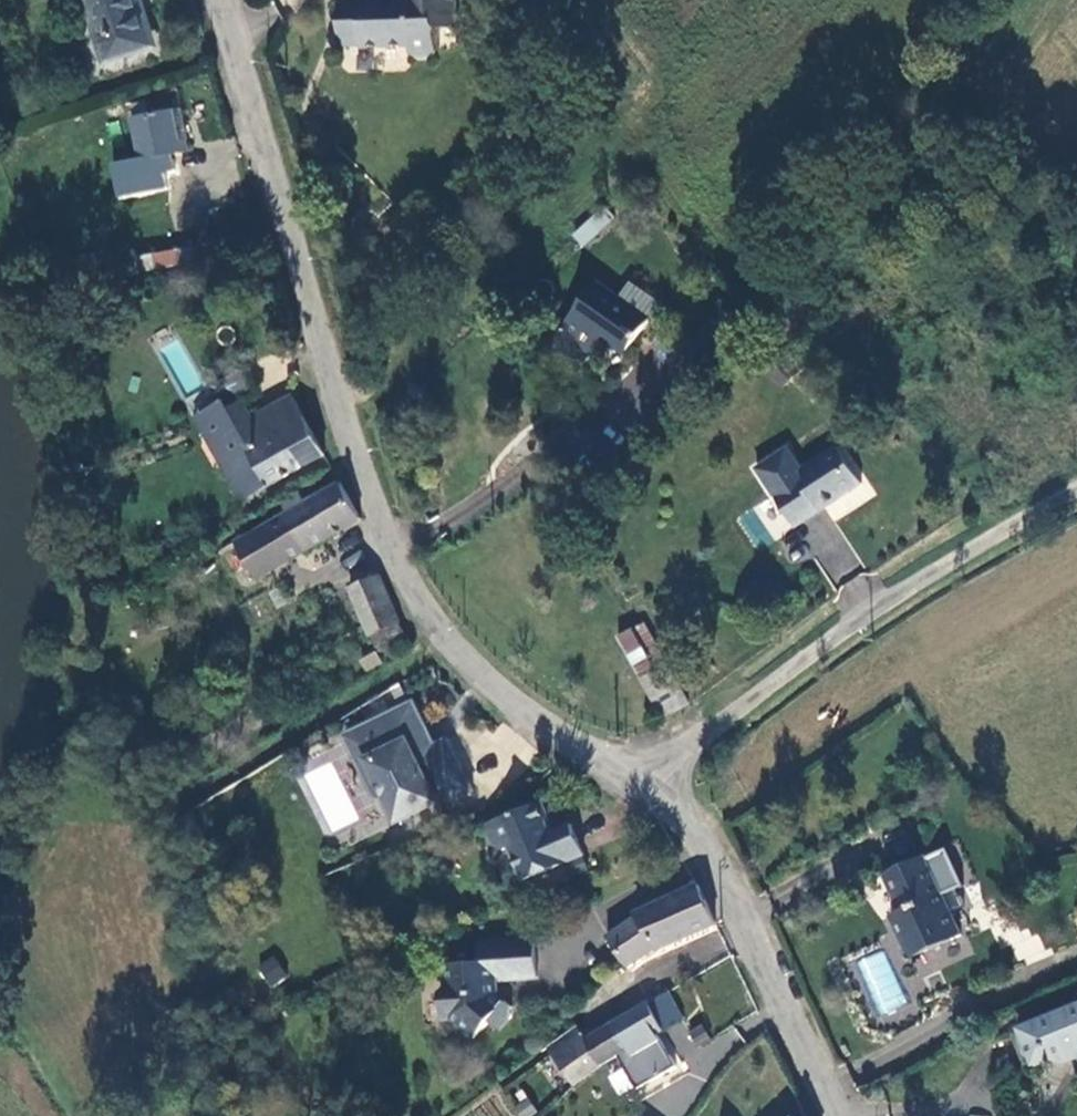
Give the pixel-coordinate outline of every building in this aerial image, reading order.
[(105,63),(152,47),(142,13),(147,11),(143,0),(85,0),(105,63)] [(343,43),(365,43),(365,46),(411,45),(411,52),(413,52),(419,57),(428,57),(434,51),(436,51),(435,26),(458,25),(458,0),(342,0),(343,43)] [(183,108),(176,109),(182,138),(188,137),(189,136),(183,108)] [(176,109),(133,118),(141,159),(190,149),(188,137),(182,138),(176,109)] [(604,212),(592,222),(602,233),(614,222),(604,212)] [(592,222),(576,237),(586,248),(602,233),(592,222)] [(220,241),(137,258),(139,272),(223,255),(220,241)] [(629,349),(649,320),(597,282),(556,340),(586,361),(602,339),(606,333),(629,349)] [(724,310),(745,329),(749,324),(729,305),(724,310)] [(624,355),(629,349),(606,333),(602,339),(624,355)] [(781,350),(774,357),(794,376),(801,369),(781,350)] [(217,385),(226,400),(230,408),(244,401),(244,402),(260,393),(247,369),(217,385)] [(325,454),(293,396),(254,418),(244,402),(244,401),(230,408),(226,400),(204,412),(220,440),(223,439),(237,463),(226,469),(244,500),(245,498),(243,494),(259,485),(262,489),(325,454)] [(220,440),(204,412),(197,416),(226,469),(237,463),(223,439),(220,440)] [(819,500),(825,509),(862,485),(836,447),(803,468),(789,447),(758,467),(791,518),(819,500)] [(291,512),(288,514),(309,550),(361,519),(342,483),(307,503),(300,492),(284,501),(291,512)] [(259,485),(243,494),(245,498),(262,489),(259,485)] [(796,527),(825,509),(819,500),(791,518),(796,527)] [(260,579),(309,550),(288,514),(238,543),(260,579)] [(381,574),(352,590),(380,648),(407,635),(401,623),(403,622),(381,574)] [(645,626),(624,640),(639,669),(662,656),(645,626)] [(662,656),(639,669),(666,716),(689,703),(662,656)] [(416,702),(351,734),(366,762),(370,760),(373,767),(369,769),(380,793),(388,796),(401,821),(440,801),(442,805),(476,788),(451,737),(429,748),(422,734),(430,730),(416,702)] [(307,775),(315,790),(328,783),(332,789),(319,797),(328,814),(350,802),(328,763),(307,775)] [(513,846),(527,880),(588,853),(575,823),(555,832),(550,821),(552,815),(545,799),(488,824),(497,845),(508,848),(513,846)] [(960,932),(925,853),(886,872),(901,907),(892,911),(910,955),(960,932)] [(658,949),(717,924),(699,884),(635,912),(638,916),(612,935),(632,965),(656,947),(658,949)] [(608,937),(629,968),(632,965),(612,935),(608,937)] [(536,937),(480,942),(481,961),(447,963),(447,983),(440,992),(441,1016),(460,1016),(461,1026),(474,1037),(490,1021),(501,1029),(512,1016),(512,1006),(496,994),(496,985),(505,974),(511,978),(538,977),(536,937)] [(883,948),(851,962),(875,1017),(907,1003),(883,948)] [(668,991),(635,1010),(649,1036),(683,1018),(668,991)] [(1015,1026),(1017,1031),(1029,1058),(1031,1063),(1047,1056),(1060,1061),(1065,1050),(1076,1045),(1076,1000),(1015,1026)] [(635,1010),(612,1024),(627,1049),(649,1036),(635,1010)] [(586,1038),(577,1026),(548,1047),(574,1084),(627,1049),(612,1024),(586,1038)] [(1019,1062),(1029,1058),(1017,1031),(1008,1034),(1019,1062)]
